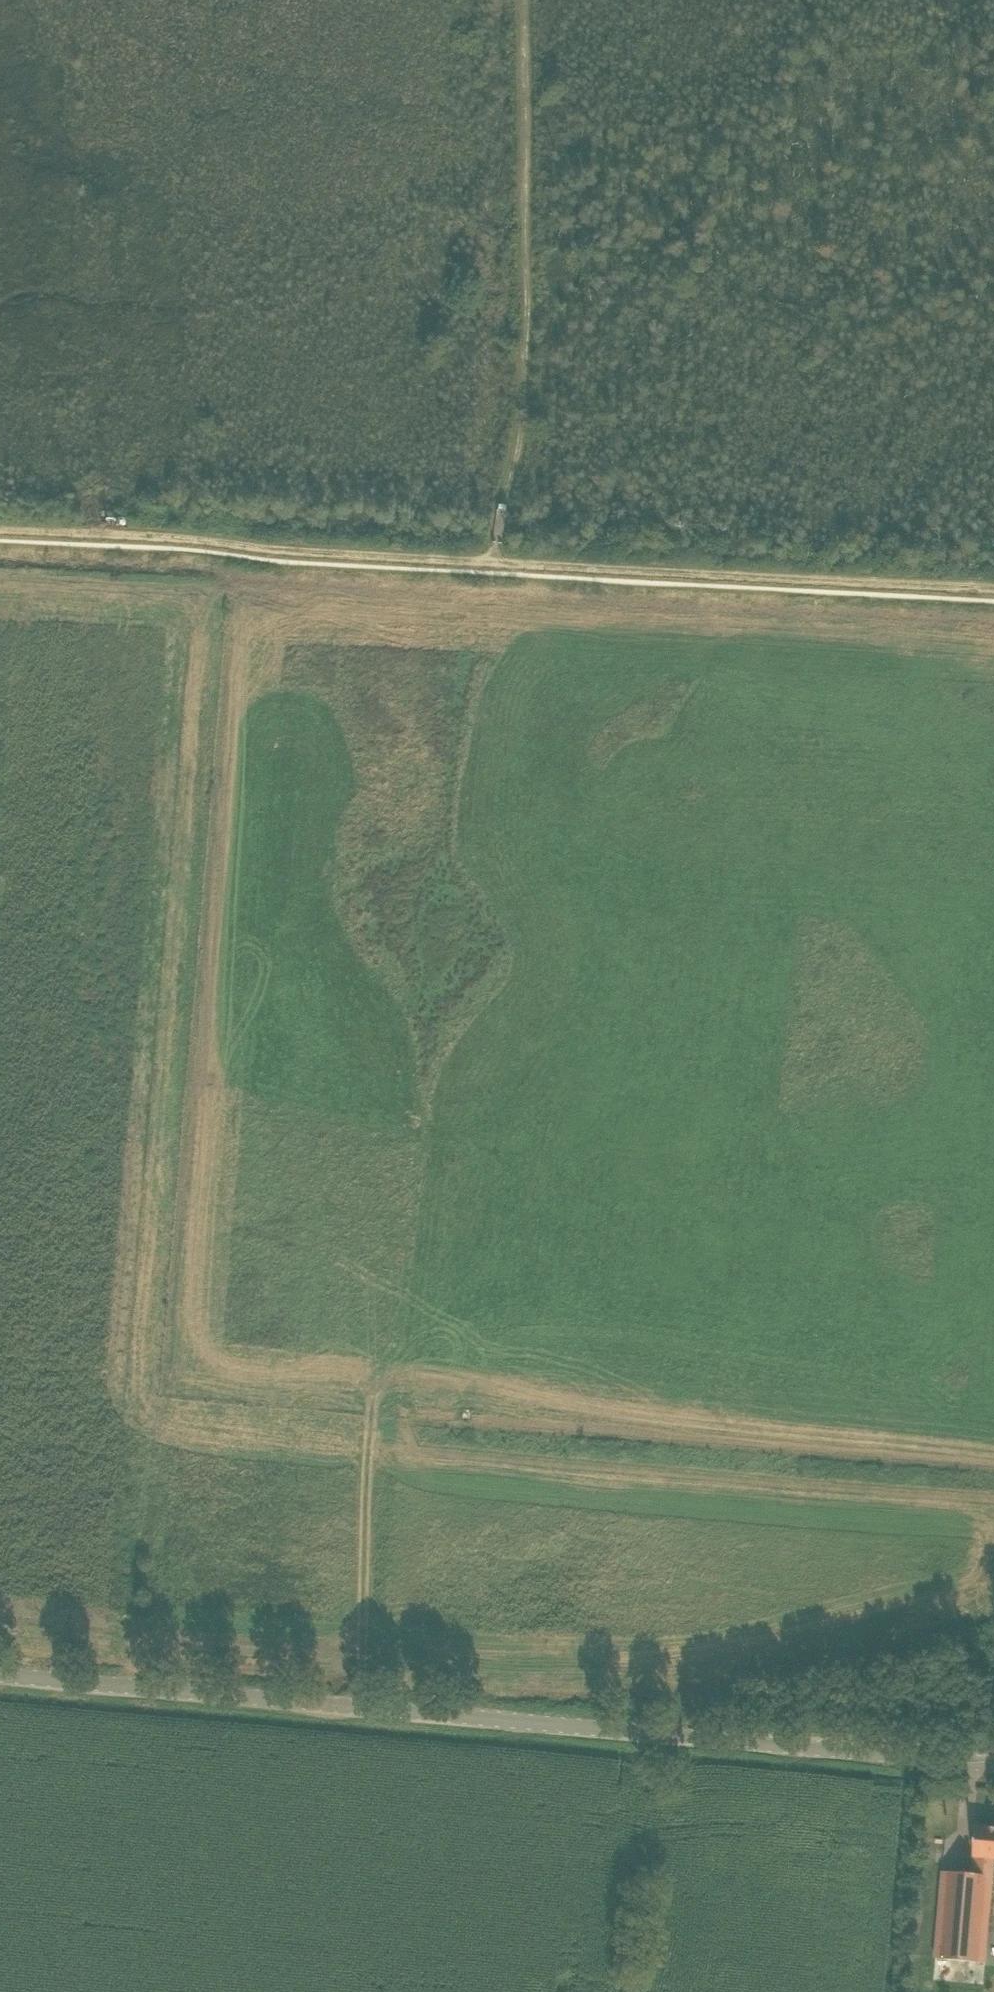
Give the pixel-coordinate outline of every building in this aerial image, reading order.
[(976,1826),(974,1856),(975,1856),(973,1874),(943,1871),(935,1958),(984,1962),(993,1862),(993,1828),(976,1826)]
